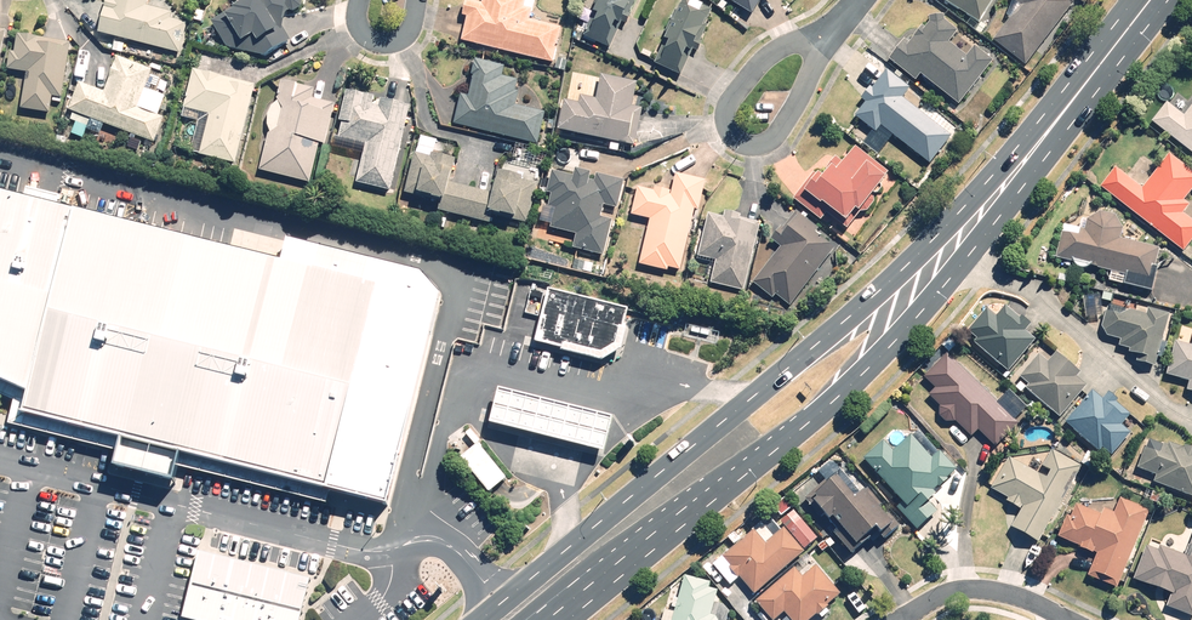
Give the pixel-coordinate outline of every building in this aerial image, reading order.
[(102,33),(183,53),(191,21),(174,17),(176,10),(151,3),(151,0),(111,0),(102,33)] [(240,2),(242,5),(216,22),(232,49),(272,56),(294,41),(287,30),(290,12),(299,14),(302,0),(244,0),(240,2)] [(468,40),(558,62),(567,27),(533,19),(538,0),(487,0),(486,4),(472,0),(471,0),(467,16),(473,18),(468,40)] [(587,37),(615,49),(625,27),(629,29),(641,2),(638,0),(599,0),(595,9),(599,10),(587,37)] [(657,63),(686,76),(696,51),(700,53),(710,28),(709,28),(717,9),(696,0),(684,0),(669,33),(670,33),(657,63)] [(756,13),(764,0),(733,0),(756,13)] [(976,26),(992,0),(935,0),(976,26)] [(1074,4),(1068,0),(1004,0),(1017,10),(990,44),(1023,69),(1074,4)] [(903,41),(886,63),(912,82),(916,77),(957,108),(992,62),(972,48),(964,59),(947,46),(957,33),(944,23),(943,19),(927,19),(927,26),(924,24),(907,44),(903,41)] [(74,43),(21,34),(19,52),(13,51),(10,70),(31,73),(25,109),(53,113),(56,96),(65,98),(74,43)] [(74,132),(86,136),(89,128),(96,130),(100,120),(158,142),(167,117),(161,115),(168,95),(148,88),(155,70),(121,57),(108,91),(81,81),(70,109),(76,111),(72,121),(77,123),(74,132)] [(464,92),(457,122),(541,143),(548,112),(520,105),(523,91),(521,90),(524,78),(506,74),(508,66),(478,58),(474,76),(479,77),(475,94),(464,92)] [(240,166),(261,84),(196,68),(187,105),(211,111),(199,155),(240,166)] [(566,101),(561,128),(640,143),(647,108),(636,106),(641,80),(604,73),(603,81),(597,80),(594,96),(584,94),(582,104),(566,101)] [(863,105),(852,120),(873,136),(878,130),(928,169),(951,138),(901,99),(908,91),(884,73),(872,89),(869,86),(858,101),(863,105)] [(329,146),(341,102),(317,97),(318,91),(303,88),(303,84),(286,81),(282,100),(281,101),(280,101),(279,102),(279,103),(278,103),(277,104),(276,105),(275,106),(274,107),(274,108),(273,109),(273,110),(272,111),(271,112),(271,113),(271,114),(271,115),(270,116),(270,117),(270,118),(270,120),(270,121),(270,122),(270,123),(270,124),(271,125),(271,126),(271,127),(272,128),(272,129),(273,130),(273,131),(263,171),(314,184),(324,144),(329,146)] [(393,193),(414,107),(382,99),(383,97),(351,89),(339,137),(369,145),(359,184),(393,193)] [(1148,124),(1191,157),(1191,104),(1181,119),(1163,105),(1148,124)] [(896,174),(859,144),(846,161),(839,155),(829,167),(834,171),(831,175),(825,170),(821,175),(816,171),(796,196),(825,220),(830,214),(850,230),(860,217),(858,215),(864,208),(867,210),(896,174)] [(464,158),(420,146),(408,192),(443,201),(440,209),(494,223),(497,210),(522,217),(528,196),(539,199),(547,168),(505,157),(495,193),(457,184),(464,158)] [(1098,188),(1181,256),(1191,243),(1191,222),(1183,215),(1189,207),(1181,201),(1191,188),(1191,175),(1167,155),(1140,189),(1115,168),(1098,188)] [(557,209),(553,229),(579,233),(577,246),(607,250),(612,219),(603,217),(605,206),(620,208),(625,179),(602,175),(601,181),(595,180),(596,173),(555,167),(551,194),(555,194),(553,208),(557,209)] [(651,216),(642,262),(683,269),(694,209),(704,211),(710,179),(678,173),(675,189),(641,183),(635,213),(651,216)] [(0,190),(0,381),(31,395),(79,208),(0,190)] [(230,245),(79,208),(31,395),(28,410),(122,440),(116,465),(142,472),(171,479),(178,452),(387,502),(441,288),(421,269),(324,245),(323,251),(234,230),(230,245)] [(791,305),(841,241),(799,208),(775,239),(785,247),(756,282),(778,300),(781,297),(791,305)] [(715,258),(711,283),(749,289),(760,220),(710,211),(703,256),(715,258)] [(1121,288),(1151,295),(1157,269),(1153,269),(1157,250),(1118,241),(1121,231),(1111,217),(1102,215),(1097,214),(1084,221),(1081,232),(1062,227),(1061,234),(1060,234),(1054,260),(1071,264),(1072,267),(1077,270),(1084,270),(1087,268),(1124,277),(1121,288)] [(552,288),(541,338),(607,359),(625,348),(631,309),(552,288)] [(1000,297),(964,333),(1005,379),(1012,373),(1009,369),(1036,345),(1026,333),(1032,327),(1000,297)] [(1153,371),(1167,318),(1138,309),(1136,315),(1127,312),(1117,318),(1104,313),(1100,329),(1104,339),(1119,342),(1117,350),(1130,352),(1127,359),(1153,371)] [(1191,395),(1191,335),(1188,347),(1173,344),(1164,378),(1186,383),(1184,392),(1191,395)] [(991,448),(1027,413),(1005,391),(994,402),(946,354),(922,377),(934,389),(926,397),(938,410),(935,413),(948,426),(953,422),(969,439),(976,432),(991,448)] [(1056,421),(1083,390),(1074,381),(1078,376),(1055,355),(1046,365),(1035,355),(1015,378),(1025,387),(1022,391),(1056,421)] [(610,409),(498,382),(488,421),(600,448),(610,409)] [(1100,401),(1090,392),(1062,424),(1096,454),(1100,449),(1110,458),(1129,435),(1120,427),(1128,417),(1115,405),(1118,402),(1107,392),(1100,401)] [(490,494),(513,475),(469,423),(447,441),(490,494)] [(883,442),(861,462),(900,505),(895,509),(916,532),(929,520),(920,510),(933,498),(931,495),(955,473),(937,453),(930,459),(909,435),(891,451),(883,442)] [(1182,447),(1181,450),(1161,442),(1157,455),(1143,450),(1136,471),(1154,477),(1152,485),(1191,499),(1191,450),(1182,447)] [(1035,545),(1080,467),(1052,451),(1038,476),(1006,458),(988,490),(1006,501),(1003,505),(1017,513),(1008,529),(1035,545)] [(873,541),(887,529),(834,471),(802,501),(824,525),(830,520),(836,526),(827,535),(847,557),(869,536),(873,541)] [(528,483),(508,500),(517,511),(537,494),(528,483)] [(1116,588),(1147,512),(1119,500),(1113,516),(1103,512),(1101,518),(1073,507),(1068,518),(1064,516),(1055,539),(1078,549),(1077,551),(1089,555),(1090,554),(1095,556),(1087,576),(1116,588)] [(784,504),(719,559),(727,569),(726,571),(734,581),(737,579),(752,597),(801,555),(799,553),(814,540),(784,504)] [(1184,557),(1157,547),(1155,552),(1143,547),(1129,583),(1167,598),(1164,608),(1191,619),(1191,536),(1184,557)] [(205,550),(189,619),(194,619),(299,619),(310,574),(205,550)] [(791,570),(753,603),(768,619),(775,619),(782,614),(787,619),(811,619),(814,617),(817,619),(819,619),(827,614),(824,610),(839,597),(813,567),(799,579),(791,570)] [(719,615),(714,613),(720,588),(712,586),(713,580),(686,574),(677,611),(666,608),(663,619),(722,619),(719,615)]
